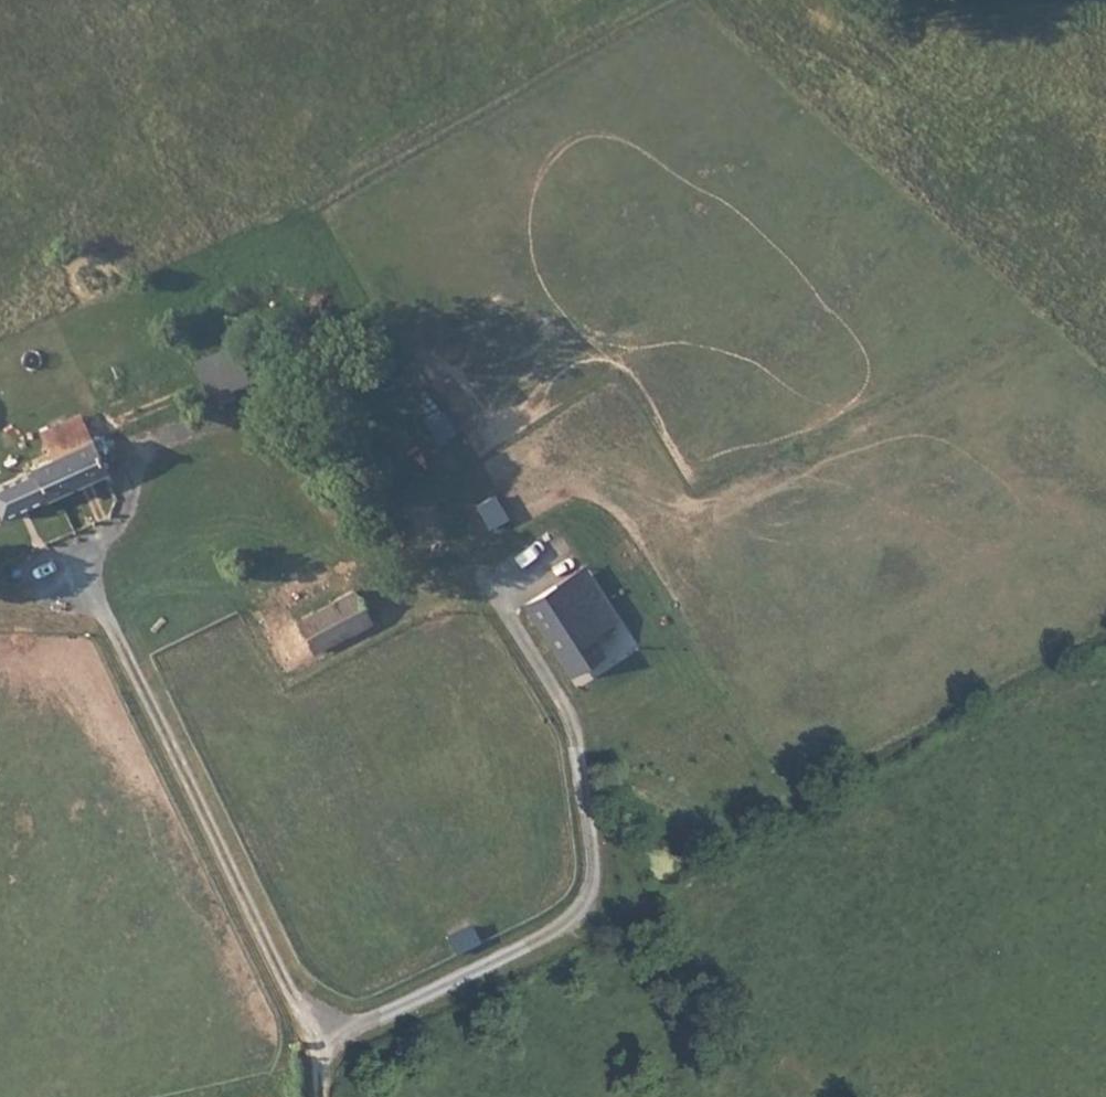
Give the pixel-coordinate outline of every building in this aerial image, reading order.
[(224,387),(201,399),(209,413),(232,401),(224,387)] [(101,470),(77,414),(38,431),(48,455),(25,465),(27,471),(0,482),(0,514),(101,470)] [(584,579),(557,593),(593,663),(621,649),(584,579)] [(593,663),(557,593),(520,612),(528,630),(535,626),(562,679),(593,663)] [(357,595),(322,615),(336,641),(372,622),(357,595)] [(297,629),(310,655),(336,641),(322,615),(297,629)]
